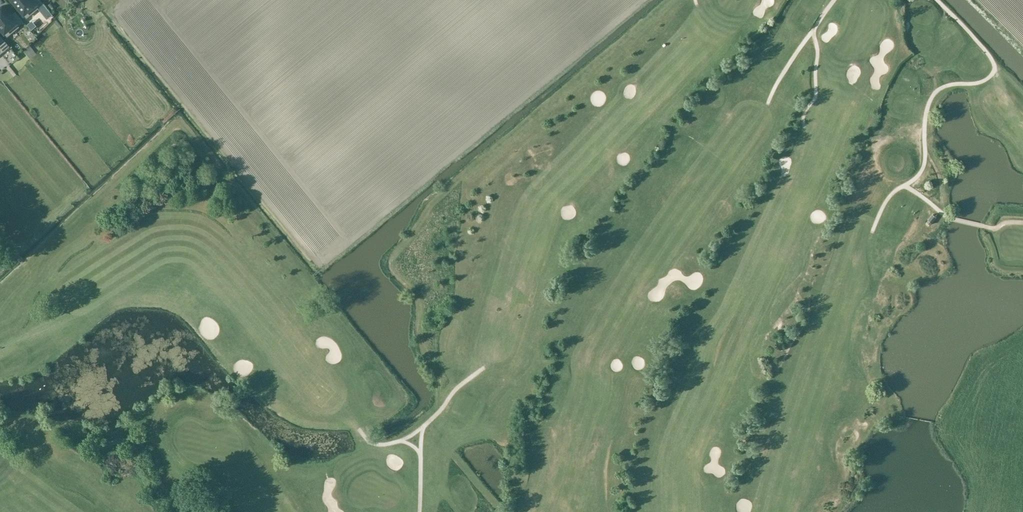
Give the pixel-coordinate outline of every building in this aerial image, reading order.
[(26,18),(38,8),(37,7),(42,3),(40,0),(12,0),(26,18)] [(18,26),(23,21),(15,12),(10,16),(1,6),(0,7),(0,28),(7,36),(19,27),(18,26)] [(3,51),(9,46),(0,36),(0,47),(3,51)] [(927,221),(930,224),(936,217),(933,214),(927,221)]
